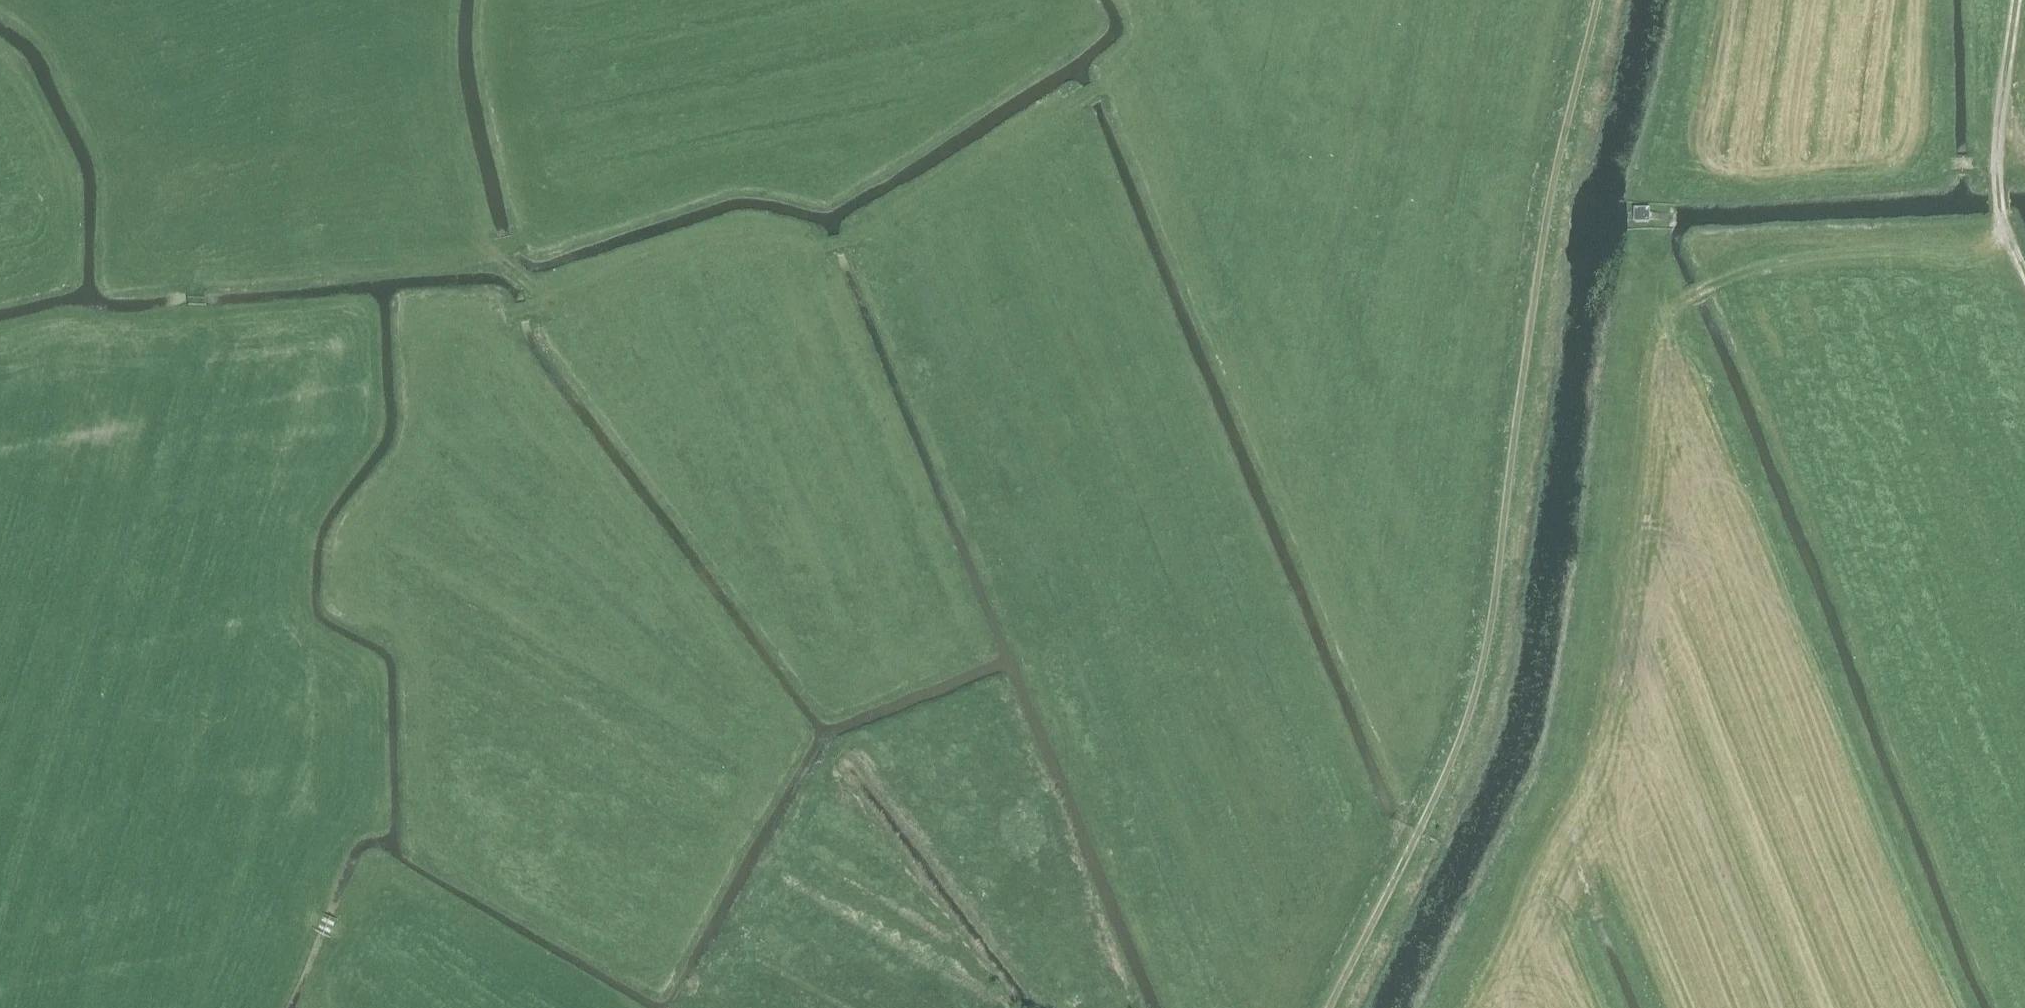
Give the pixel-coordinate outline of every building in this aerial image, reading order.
[(1649,220),(1649,206),(1633,206),(1633,220),(1649,220)]
